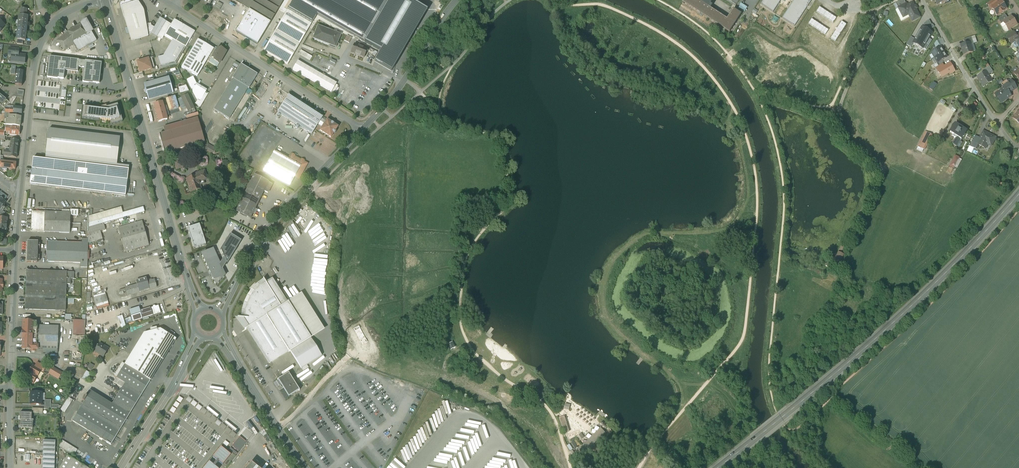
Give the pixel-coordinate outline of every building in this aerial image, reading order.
[(137,1),(132,3),(132,1),(131,0),(130,0),(126,2),(121,3),(121,6),(125,18),(124,18),(131,41),(135,40),(136,40),(148,37),(148,35),(146,24),(146,22),(145,18),(144,13),(143,13),(143,12),(142,10),(139,5),(138,4),(137,1)] [(271,22),(284,0),(233,0),(271,22)] [(288,9),(312,23),(317,15),(364,42),(389,0),(293,0),(288,9)] [(410,0),(389,0),(364,42),(380,52),(375,62),(391,71),(427,10),(410,0)] [(683,2),(701,14),(703,16),(704,16),(730,33),(742,14),(734,9),(727,19),(711,8),(713,6),(708,3),(710,0),(684,0),(683,2)] [(761,5),(773,12),(781,0),(764,0),(761,5)] [(794,1),(782,19),(795,27),(811,1),(809,0),(792,0),(794,1)] [(898,2),(899,4),(897,4),(899,9),(906,5),(904,0),(902,0),(898,2)] [(987,4),(991,9),(992,8),(991,7),(997,2),(995,0),(992,0),(987,4)] [(997,2),(991,7),(992,8),(997,16),(1007,9),(1000,0),(997,2)] [(14,9),(5,3),(1,9),(9,15),(14,9)] [(915,7),(913,3),(907,6),(906,5),(899,9),(903,16),(900,17),(901,21),(910,17),(912,21),(916,19),(916,18),(919,16),(916,9),(915,7)] [(312,23),(288,9),(264,50),(288,64),(312,23)] [(1005,14),(998,19),(1002,24),(1003,23),(1008,19),(1005,14)] [(20,15),(19,15),(18,20),(20,20),(19,25),(27,26),(28,16),(26,16),(20,15)] [(1008,19),(1003,23),(1008,30),(1017,24),(1012,16),(1008,19)] [(155,27),(151,34),(154,36),(157,37),(166,22),(160,18),(155,27)] [(91,27),(86,19),(82,22),(82,23),(80,24),(81,24),(87,34),(92,32),(94,31),(92,28),(91,27)] [(189,28),(174,20),(174,21),(171,25),(165,35),(173,40),(186,47),(195,32),(189,28)] [(171,25),(166,22),(157,37),(162,40),(165,35),(171,25)] [(151,23),(146,24),(148,35),(150,35),(151,34),(155,27),(152,26),(151,25),(151,23)] [(72,30),(68,32),(57,41),(65,51),(74,44),(74,43),(73,42),(87,34),(81,24),(72,30)] [(19,25),(18,25),(16,40),(17,40),(24,41),(26,41),(27,26),(19,25)] [(341,34),(318,25),(313,39),(336,48),(341,34)] [(932,33),(922,27),(913,43),(926,50),(929,45),(926,43),(932,33)] [(1013,31),(1006,36),(1011,43),(1015,41),(1013,38),(1016,36),(1013,31)] [(87,34),(73,42),(74,43),(74,44),(78,51),(97,41),(92,32),(87,34)] [(214,49),(198,39),(188,57),(203,66),(207,61),(209,57),(214,49)] [(173,40),(163,56),(158,57),(161,68),(176,64),(186,47),(173,40)] [(965,44),(961,45),(962,48),(962,49),(963,52),(964,55),(973,52),(970,45),(970,42),(965,44)] [(367,50),(354,45),(351,53),(364,58),(367,50)] [(941,46),(931,53),(938,64),(948,57),(941,46)] [(9,63),(25,65),(26,54),(18,53),(18,48),(8,47),(7,57),(10,57),(9,63)] [(216,50),(214,49),(209,57),(211,59),(209,62),(217,67),(222,59),(226,52),(221,49),(220,50),(218,48),(216,50)] [(49,57),(47,77),(64,79),(65,70),(78,72),(78,67),(79,61),(79,60),(49,57)] [(150,58),(144,60),(137,62),(140,72),(143,71),(151,69),(154,68),(155,68),(152,58),(152,57),(150,58)] [(197,77),(203,66),(188,57),(181,68),(197,77)] [(82,82),(99,84),(100,78),(100,76),(101,63),(84,61),(83,68),(82,82)] [(936,68),(942,78),(950,74),(950,75),(956,72),(951,63),(944,66),(943,65),(936,68)] [(16,75),(16,85),(22,85),(23,71),(15,70),(15,65),(11,65),(10,75),(16,75)] [(257,75),(241,65),(232,79),(233,79),(249,89),(257,75)] [(984,73),(978,77),(984,86),(992,81),(987,73),(986,72),(984,73)] [(169,78),(145,85),(146,88),(145,89),(146,93),(147,93),(149,100),(173,93),(169,78)] [(233,79),(214,110),(229,119),(248,89),(233,79)] [(1016,88),(1012,81),(1007,84),(1011,91),(1016,88)] [(1004,89),(995,95),(1001,103),(1011,96),(1009,93),(1011,91),(1007,84),(1003,87),(1004,89)] [(186,85),(178,88),(180,94),(189,91),(186,85)] [(186,108),(188,112),(194,109),(187,95),(181,98),(186,108)] [(323,117),(289,95),(278,112),(312,134),(318,124),(322,119),(323,117)] [(181,110),(186,108),(181,98),(177,100),(181,110)] [(6,100),(2,106),(5,108),(10,102),(6,100)] [(162,102),(154,104),(159,122),(166,120),(168,120),(163,102),(162,102)] [(107,108),(107,111),(109,111),(117,108),(120,118),(111,121),(110,121),(112,125),(123,122),(118,104),(111,106),(107,108)] [(89,108),(100,110),(101,109),(84,107),(82,118),(95,120),(99,120),(99,119),(87,118),(89,108)] [(100,110),(89,108),(87,118),(99,119),(101,120),(107,120),(110,121),(111,121),(120,118),(117,108),(109,111),(107,111),(100,110)] [(21,117),(9,116),(9,121),(7,121),(8,119),(4,119),(4,124),(20,126),(21,117)] [(171,132),(199,124),(198,118),(168,126),(163,128),(165,133),(171,132)] [(338,127),(327,120),(326,121),(322,127),(320,131),(331,138),(338,127)] [(199,124),(171,132),(176,150),(205,142),(199,124)] [(967,131),(956,124),(950,132),(957,137),(961,139),(967,131)] [(20,128),(6,127),(6,131),(10,131),(10,134),(19,136),(20,128)] [(49,129),(46,156),(117,165),(120,138),(49,129)] [(165,133),(159,135),(164,153),(176,150),(171,132),(165,133)] [(925,132),(918,146),(919,147),(923,149),(931,135),(925,132)] [(995,138),(983,132),(978,143),(977,144),(979,145),(985,148),(988,142),(992,144),(995,138)] [(957,137),(953,144),(957,146),(961,139),(957,137)] [(18,141),(6,139),(6,142),(3,142),(3,147),(8,148),(8,146),(10,146),(10,148),(17,149),(18,141)] [(17,149),(10,148),(9,152),(5,151),(4,156),(9,157),(16,158),(17,149)] [(189,151),(172,156),(173,160),(174,160),(177,169),(184,167),(181,158),(190,156),(189,151)] [(288,159),(274,151),(263,171),(290,186),(295,177),(301,166),(288,159)] [(307,164),(291,155),(288,159),(301,166),(295,177),(299,179),(307,164)] [(117,165),(46,156),(45,159),(42,186),(126,196),(129,166),(117,165)] [(45,159),(33,158),(30,184),(42,186),(45,159)] [(4,161),(4,159),(3,159),(0,159),(0,168),(2,168),(3,169),(2,170),(7,171),(7,169),(15,170),(16,163),(4,161)] [(196,175),(186,179),(191,193),(195,191),(195,192),(198,191),(198,190),(201,189),(199,181),(207,178),(205,171),(196,174),(196,175)] [(268,182),(254,175),(237,211),(250,218),(264,191),(268,182)] [(268,182),(264,191),(268,193),(272,185),(268,182)] [(121,207),(89,216),(89,227),(108,222),(145,212),(143,207),(123,213),(121,207)] [(38,212),(32,212),(31,232),(44,232),(45,212),(38,212)] [(70,213),(45,212),(44,232),(45,232),(70,233),(70,213)] [(142,221),(118,228),(125,252),(149,245),(142,221)] [(108,222),(89,227),(88,239),(88,243),(103,239),(100,230),(110,227),(108,222)] [(206,245),(199,224),(188,228),(194,249),(206,245)] [(226,263),(227,264),(241,241),(230,234),(220,250),(224,257),(220,264),(222,269),(226,263)] [(88,239),(82,238),(82,243),(82,263),(80,263),(80,267),(87,268),(88,243),(88,239)] [(38,242),(27,241),(27,262),(37,263),(38,242)] [(82,243),(49,242),(47,243),(46,260),(48,262),(80,263),(82,263),(82,243)] [(213,249),(202,254),(210,272),(216,286),(225,276),(222,269),(220,264),(213,249)] [(844,254),(838,251),(832,263),(838,266),(844,254)] [(67,272),(27,270),(25,309),(66,311),(66,284),(71,284),(71,279),(74,279),(74,272),(67,272)] [(288,302),(286,303),(272,280),(267,284),(264,278),(263,279),(265,282),(260,286),(255,291),(250,297),(247,304),(245,311),(244,318),(238,318),(242,318),(247,327),(245,329),(248,328),(266,357),(267,357),(285,346),(289,352),(290,351),(311,338),(288,302)] [(155,280),(126,288),(128,296),(157,287),(155,280)] [(324,330),(301,293),(288,302),(311,338),(324,330)] [(153,307),(150,308),(152,316),(161,313),(158,305),(156,306),(155,305),(153,306),(153,307)] [(139,308),(129,311),(131,317),(125,319),(127,324),(143,319),(140,311),(139,308)] [(150,308),(140,311),(143,319),(152,316),(150,308)] [(37,322),(23,321),(23,331),(23,333),(23,334),(23,336),(22,337),(22,340),(23,340),(22,349),(25,349),(38,350),(38,346),(37,346),(38,326),(37,326),(37,322)] [(58,327),(38,326),(37,346),(38,346),(38,350),(44,350),(44,346),(58,347),(58,327)] [(123,387),(112,404),(91,391),(90,393),(87,392),(81,402),(83,404),(73,421),(107,442),(111,445),(176,339),(161,329),(144,333),(125,365),(122,363),(114,376),(117,377),(114,382),(123,387)] [(311,338),(290,351),(301,369),(322,356),(311,338)] [(455,348),(452,342),(447,345),(450,351),(455,348)] [(104,347),(99,344),(95,351),(104,357),(109,349),(105,346),(104,347)] [(289,352),(285,346),(267,357),(266,357),(270,364),(289,352)] [(46,367),(37,363),(35,367),(41,370),(43,372),(46,367)] [(33,366),(30,371),(29,371),(25,379),(33,383),(37,377),(41,370),(35,367),(33,366)] [(62,373),(53,368),(50,373),(58,379),(62,373)] [(290,376),(289,373),(277,380),(278,380),(279,379),(282,385),(281,386),(282,388),(283,387),(289,396),(295,392),(299,390),(299,391),(300,391),(297,386),(290,376)] [(42,393),(31,392),(31,398),(32,398),(32,404),(41,405),(42,393)] [(73,400),(69,397),(61,409),(65,412),(73,400)] [(30,414),(20,414),(20,421),(20,427),(27,427),(27,429),(33,429),(33,420),(30,420),(30,414)] [(564,417),(559,419),(564,433),(569,431),(564,417)] [(605,433),(601,428),(583,445),(587,450),(605,433)] [(232,446),(238,451),(246,442),(239,437),(234,443),(232,446)] [(43,440),(42,467),(54,467),(55,441),(43,440)] [(79,451),(64,441),(60,447),(76,457),(79,451)] [(221,447),(213,457),(223,464),(231,455),(221,447)] [(68,456),(60,467),(78,467),(80,464),(68,456)]
